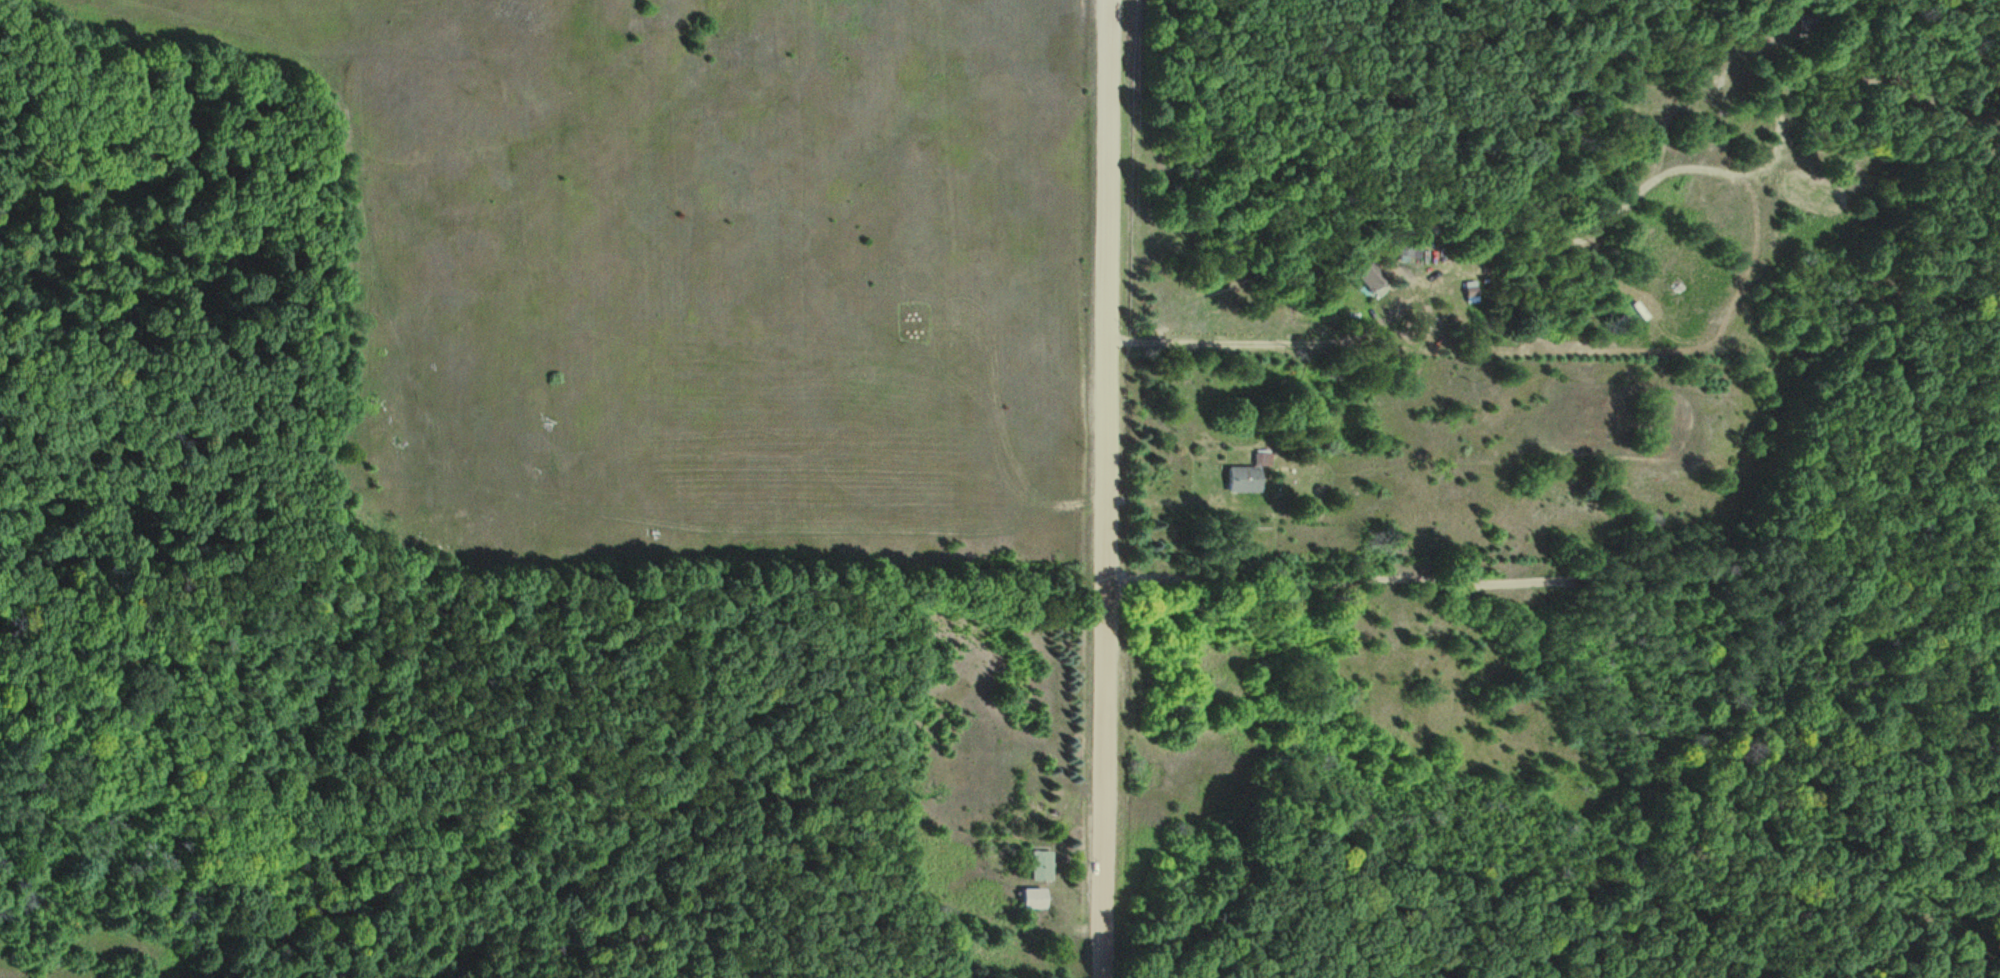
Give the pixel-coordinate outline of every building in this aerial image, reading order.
[(1259,492),(1259,465),(1272,465),(1273,451),(1255,451),(1255,467),(1226,466),(1226,491),(1259,492)] [(1049,851),(1030,851),(1030,881),(1049,881),(1049,851)] [(1016,908),(1041,908),(1041,888),(1016,888),(1016,908)]
